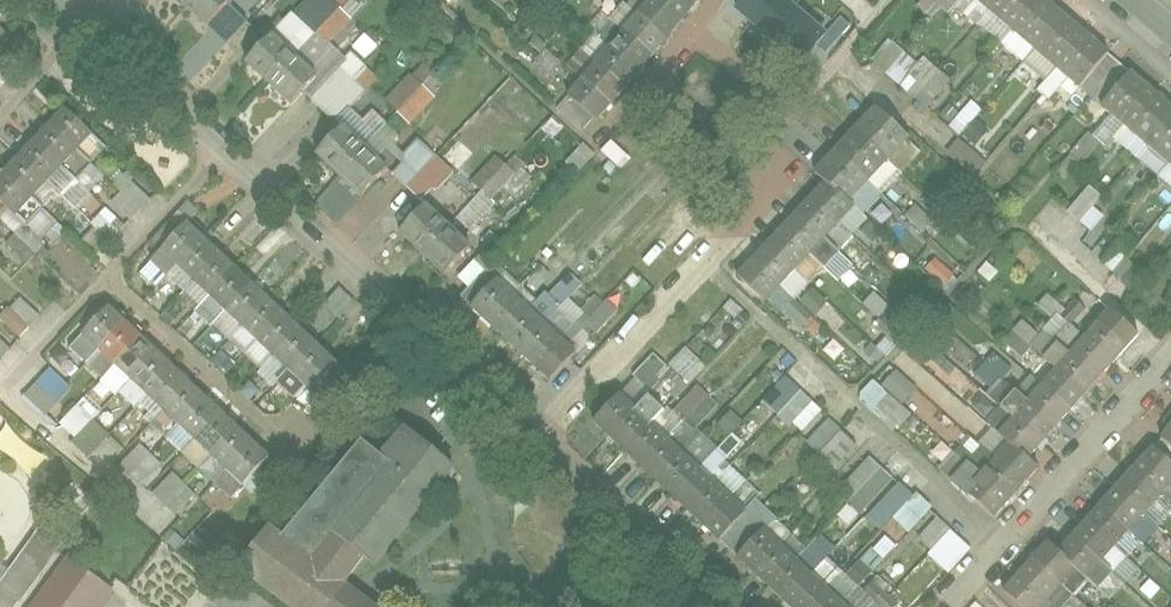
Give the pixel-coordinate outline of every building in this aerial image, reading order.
[(239,0),(185,0),(215,27),(239,0)] [(245,66),(293,112),(304,101),(335,131),(312,154),(363,203),(387,177),(420,209),(398,233),(442,276),(469,249),(426,208),(453,181),(389,120),(361,148),(337,124),(377,83),(343,51),(361,33),(326,0),(309,0),(245,66)] [(569,97),(597,121),(700,0),(652,0),(569,97)] [(801,64),(825,35),(783,0),(746,0),(737,11),(801,64)] [(1085,85),(1113,52),(1053,0),(987,0),(1085,85)] [(0,29),(0,53),(12,40),(0,29)] [(872,61),(925,108),(947,84),(894,37),(872,61)] [(1092,96),(1170,161),(1170,100),(1123,59),(1092,96)] [(409,126),(434,99),(420,86),(431,75),(419,64),(383,103),(409,126)] [(961,136),(980,108),(968,100),(949,127),(961,136)] [(66,101),(0,172),(0,194),(26,218),(102,135),(66,101)] [(827,170),(834,177),(753,266),(783,294),(870,199),(860,191),(917,129),(889,102),(827,170)] [(1087,162),(1098,141),(1084,134),(1073,154),(1087,162)] [(609,141),(601,151),(621,169),(629,159),(609,141)] [(578,170),(593,156),(584,146),(569,159),(578,170)] [(495,156),(471,182),(480,190),(455,218),(472,233),(528,171),(511,157),(504,165),(495,156)] [(131,181),(110,201),(129,221),(150,201),(131,181)] [(1091,231),(1104,217),(1092,207),(1102,196),(1088,185),(1067,211),(1091,231)] [(873,202),(865,216),(886,228),(894,215),(873,202)] [(105,208),(90,224),(109,243),(125,226),(105,208)] [(354,372),(181,211),(152,241),(326,403),(354,372)] [(869,245),(881,234),(870,221),(858,231),(869,245)] [(475,310),(554,383),(582,352),(504,279),(475,310)] [(1051,318),(1061,305),(1046,294),(1036,306),(1051,318)] [(20,337),(39,315),(18,297),(0,317),(0,320),(20,337)] [(1135,327),(1102,298),(990,422),(1001,432),(1004,435),(959,485),(969,495),(984,508),(1030,457),(1023,451),(1135,327)] [(274,451),(111,307),(84,336),(248,481),(274,451)] [(1020,357),(1038,333),(1020,320),(1002,344),(1020,357)] [(10,349),(0,340),(0,360),(10,349)] [(684,347),(667,366),(689,385),(706,366),(684,347)] [(997,353),(974,371),(989,391),(987,393),(996,405),(1013,391),(1003,379),(1011,372),(997,353)] [(49,368),(24,396),(46,416),(72,388),(49,368)] [(903,403),(916,388),(894,369),(881,384),(903,403)] [(893,432),(910,415),(874,379),(857,395),(893,432)] [(57,423),(73,439),(112,401),(96,385),(57,423)] [(778,415),(800,434),(822,410),(800,391),(778,415)] [(729,543),(755,515),(628,397),(602,425),(729,543)] [(1150,429),(1170,443),(1170,400),(1150,429)] [(730,410),(718,425),(731,436),(743,421),(730,410)] [(306,606),(381,606),(355,588),(455,454),(400,414),(373,449),(347,430),(278,513),(309,536),(302,546),(271,524),(244,561),(306,606)] [(828,419),(806,443),(835,469),(857,445),(828,419)] [(1166,469),(1135,441),(1049,538),(1037,527),(990,580),(1021,606),(1026,606),(1069,558),(1079,567),(1166,469)] [(140,444),(120,465),(142,486),(162,465),(140,444)] [(868,456),(836,493),(861,515),(893,478),(868,456)] [(172,472),(152,494),(176,516),(196,494),(172,472)] [(937,517),(916,539),(949,572),(971,550),(937,517)] [(794,606),(860,606),(770,525),(740,558),(794,606)] [(58,540),(38,527),(0,577),(0,606),(9,606),(58,540)] [(20,606),(95,606),(114,581),(65,545),(20,606)]
